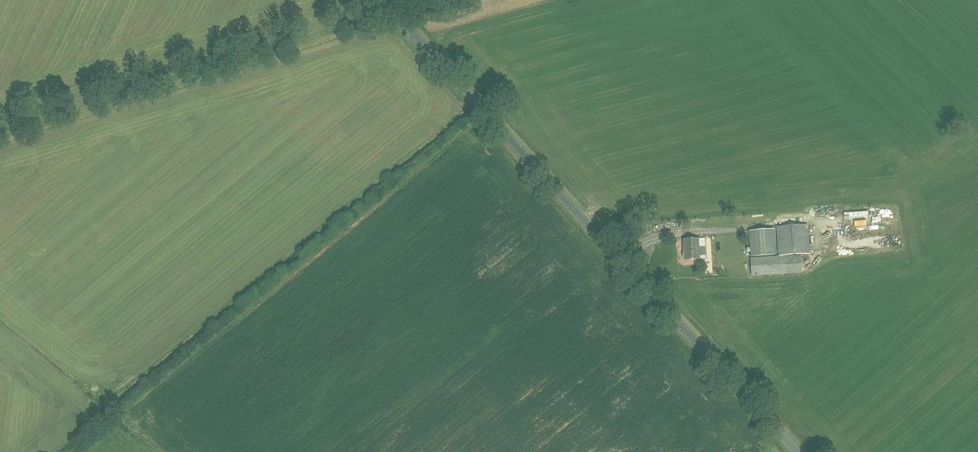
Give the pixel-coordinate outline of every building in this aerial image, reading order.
[(505,104),(511,98),(507,94),(500,99),(505,104)] [(779,256),(809,254),(808,225),(777,227),(779,256)] [(751,257),(756,256),(774,255),(772,230),(749,232),(751,257)] [(683,254),(683,258),(685,259),(685,260),(699,259),(699,255),(705,254),(704,248),(698,248),(698,239),(684,240),(685,252),(683,254)] [(751,275),(801,273),(800,256),(751,259),(751,275)]
